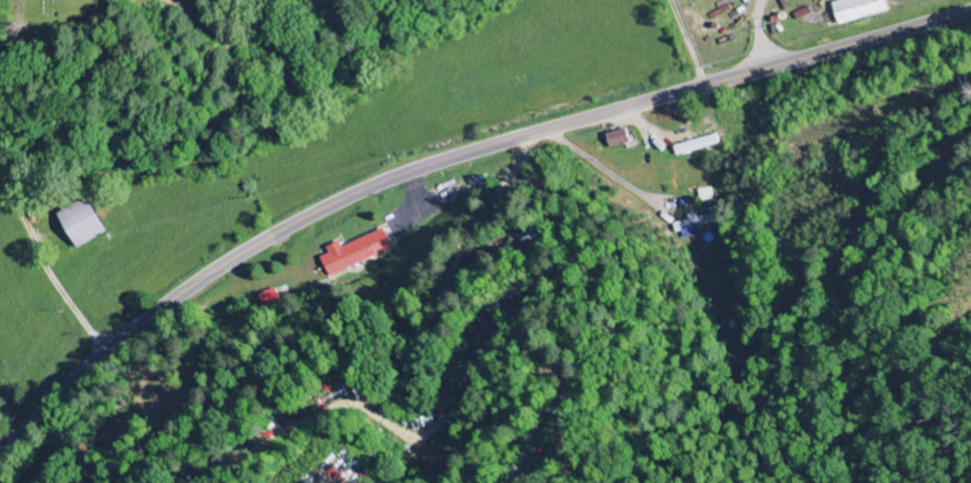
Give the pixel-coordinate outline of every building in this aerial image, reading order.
[(833,26),(882,12),(879,0),(835,0),(826,2),(833,26)] [(598,135),(603,149),(624,143),(620,128),(598,135)] [(673,156),(717,145),(714,134),(670,146),(673,156)] [(699,202),(712,201),(710,188),(698,189),(699,202)] [(107,233),(90,199),(54,217),(71,251),(107,233)] [(685,216),(686,220),(671,223),(674,236),(705,231),(702,213),(685,216)] [(387,250),(378,229),(337,246),(335,241),(322,247),(325,254),(316,258),(323,277),(387,250)]
